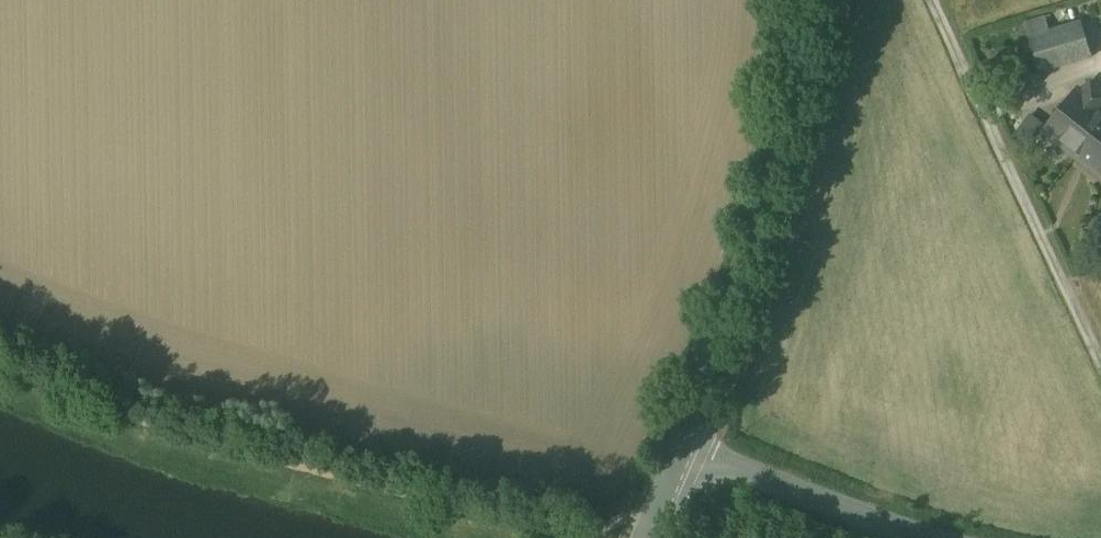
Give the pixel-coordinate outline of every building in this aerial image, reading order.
[(1079,26),(1027,43),(1037,74),(1089,58),(1079,26)] [(1043,135),(1071,155),(1100,114),(1095,111),(1100,103),(1100,97),(1081,82),(1043,135)] [(1100,114),(1071,155),(1100,178),(1100,177),(1100,115),(1100,114)]
